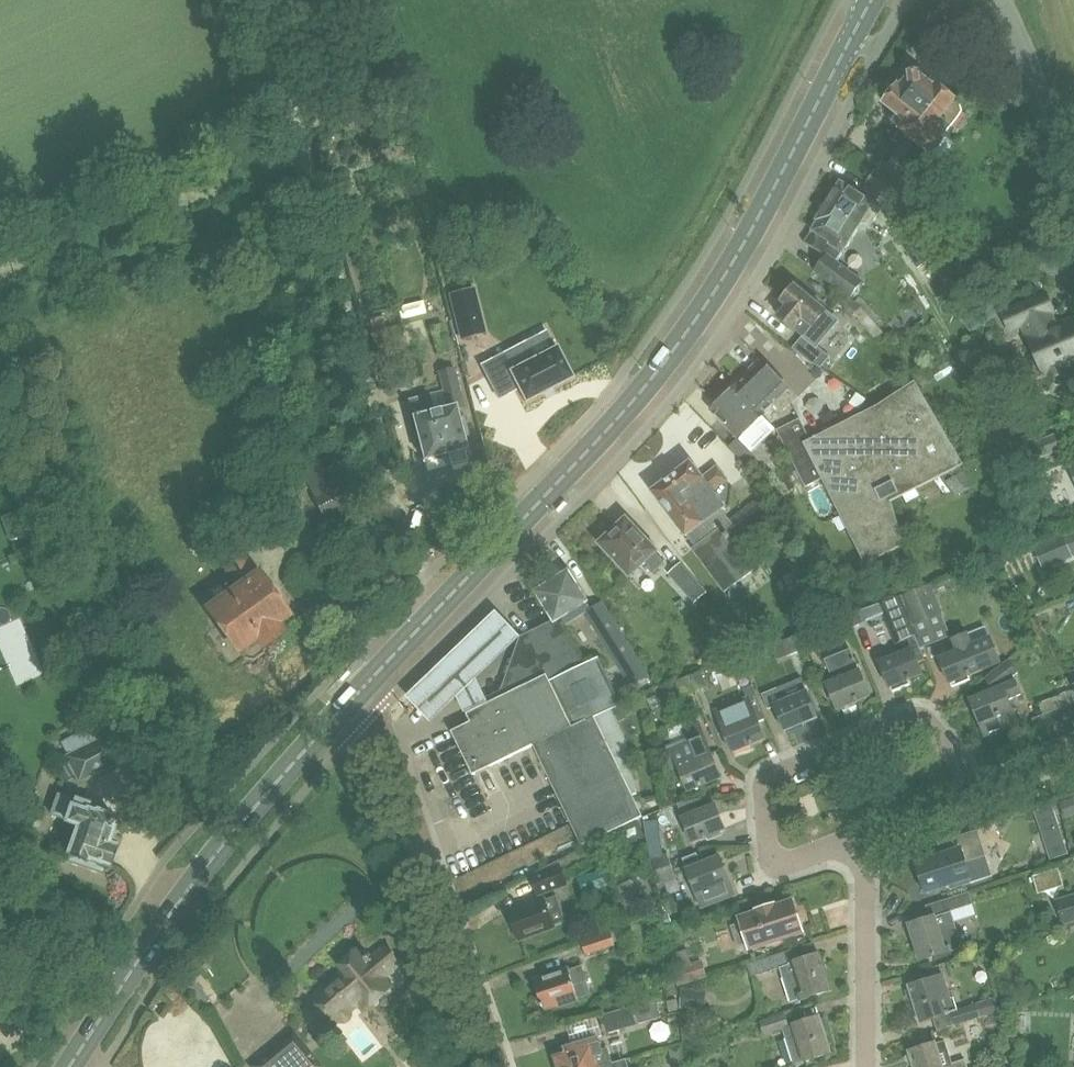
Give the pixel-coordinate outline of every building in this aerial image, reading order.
[(899,85),(885,104),(905,121),(899,129),(931,155),(947,136),(945,134),(951,125),(963,111),(961,104),(935,84),(934,85),(919,73),(909,74),(901,86),(899,85)] [(865,184),(885,197),(886,197),(897,216),(926,239),(939,220),(913,197),(895,184),(876,169),(865,184)] [(829,202),(860,223),(869,228),(882,208),(873,203),(841,183),(829,202)] [(812,229),(804,241),(826,255),(815,272),(852,297),(863,280),(836,261),(859,225),(858,224),(860,223),(829,202),(827,205),(822,201),(813,216),(816,217),(809,227),(812,229)] [(897,236),(916,267),(930,259),(909,228),(897,236)] [(130,273),(114,279),(118,289),(134,283),(130,273)] [(780,316),(803,334),(817,346),(837,321),(823,309),(796,286),(783,302),(788,306),(780,316)] [(457,322),(479,316),(472,289),(450,294),(457,322)] [(844,294),(837,302),(850,312),(870,335),(878,329),(874,324),(859,307),(855,303),(844,294)] [(958,312),(967,326),(993,310),(984,294),(958,312)] [(1003,313),(1010,329),(1025,323),(1052,386),(1070,378),(1065,367),(1073,363),(1073,325),(1071,319),(1054,326),(1048,313),(1052,311),(1045,295),(1003,313)] [(859,298),(855,303),(859,307),(874,324),(880,318),(872,308),(859,298)] [(383,316),(369,319),(372,332),(370,333),(377,360),(406,352),(399,325),(386,329),(383,316)] [(817,346),(803,334),(792,348),(808,362),(821,367),(829,356),(817,346)] [(528,345),(483,356),(492,392),(513,387),(517,401),(568,388),(560,355),(532,362),(528,345)] [(738,384),(712,410),(739,438),(766,413),(765,411),(774,402),(782,411),(794,400),(785,391),(787,390),(761,362),(738,384)] [(428,393),(408,398),(412,415),(411,415),(413,421),(410,424),(411,430),(415,432),(422,459),(424,458),(427,468),(443,464),(442,459),(441,454),(448,452),(449,457),(451,462),(467,458),(465,448),(466,448),(463,436),(469,435),(464,415),(458,417),(456,408),(465,405),(455,366),(438,370),(444,393),(446,401),(447,406),(432,410),(428,393)] [(986,375),(967,385),(980,407),(996,397),(1006,414),(1013,410),(1003,394),(990,373),(986,375)] [(825,375),(819,384),(844,402),(851,394),(825,375)] [(804,442),(822,478),(866,562),(904,543),(891,499),(903,493),(932,478),(962,463),(915,384),(809,439),(804,442)] [(805,486),(822,478),(804,442),(809,439),(799,419),(778,429),(805,486)] [(1061,458),(1049,430),(1017,444),(1029,472),(1061,458)] [(324,451),(302,462),(317,493),(315,494),(324,512),(349,499),(340,481),(339,482),(324,451)] [(653,491),(686,534),(687,533),(696,545),(692,549),(724,592),(755,569),(738,545),(770,519),(755,499),(729,518),(720,508),(722,507),(711,491),(726,479),(716,467),(701,477),(690,462),(653,491)] [(965,472),(952,480),(963,499),(976,491),(965,472)] [(21,512),(4,519),(12,541),(29,535),(21,512)] [(603,543),(630,572),(656,547),(644,535),(641,538),(626,521),(603,543)] [(1007,549),(998,529),(963,544),(971,564),(1007,549)] [(1063,535),(1066,542),(1071,554),(1073,552),(1073,531),(1063,535)] [(1062,534),(1035,546),(1044,569),(1072,557),(1062,534)] [(39,554),(29,559),(35,571),(45,566),(39,554)] [(236,588),(204,610),(235,653),(238,650),(243,658),(253,660),(261,654),(262,643),(280,630),(275,623),(285,615),(256,574),(243,556),(224,570),(236,588)] [(680,565),(669,574),(695,602),(705,593),(680,565)] [(537,592),(555,620),(586,601),(568,573),(537,592)] [(928,585),(900,597),(911,625),(940,613),(928,585)] [(899,595),(881,603),(898,643),(900,642),(914,636),(916,635),(911,625),(900,597),(899,595)] [(584,614),(632,687),(649,675),(603,602),(584,614)] [(860,610),(846,616),(846,617),(850,626),(865,620),(861,612),(860,610)] [(495,613),(408,700),(432,723),(519,637),(495,613)] [(473,727),(454,736),(472,774),(533,745),(582,846),(641,817),(631,795),(635,794),(624,743),(609,711),(619,706),(595,659),(578,668),(556,626),(553,621),(520,637),(501,691),(486,698),(489,703),(467,714),(473,727)] [(723,632),(743,653),(753,644),(734,622),(723,632)] [(803,633),(792,638),(798,652),(809,648),(803,633)] [(956,650),(939,657),(949,683),(950,682),(952,686),(970,680),(968,675),(1002,662),(992,636),(972,645),(967,633),(952,638),(956,650)] [(897,654),(879,662),(889,687),(890,686),(892,691),(910,683),(908,679),(922,673),(918,663),(924,661),(919,648),(914,636),(900,642),(897,654)] [(792,638),(782,642),(787,656),(798,652),(792,638)] [(859,670),(850,648),(824,659),(833,681),(827,683),(837,708),(869,695),(859,670)] [(994,689),(970,698),(984,734),(1017,720),(1009,700),(1021,695),(1015,680),(1013,681),(1011,677),(1018,671),(1008,660),(985,678),(994,689)] [(702,672),(688,677),(693,691),(695,690),(696,690),(707,686),(702,672)] [(688,677),(676,682),(681,696),(696,690),(695,690),(693,691),(688,677)] [(817,717),(806,691),(801,677),(777,687),(782,701),(773,705),(784,731),(817,717)] [(1046,700),(1049,711),(1059,708),(1072,703),(1073,702),(1073,689),(1046,700)] [(748,696),(718,708),(726,725),(722,726),(735,756),(753,749),(751,744),(765,739),(754,713),(748,696)] [(1073,732),(1073,708),(1072,703),(1059,708),(1069,734),(1073,732)] [(1069,734),(1059,708),(1049,711),(1045,713),(1055,739),(1069,734)] [(1055,739),(1045,713),(1031,718),(1042,745),(1055,739)] [(670,747),(688,791),(719,778),(698,722),(682,729),(685,736),(675,740),(678,744),(670,747)] [(68,755),(104,737),(97,725),(62,742),(68,755)] [(68,755),(66,756),(68,761),(74,775),(78,781),(118,761),(117,760),(111,763),(100,741),(106,738),(106,736),(104,737),(68,755)] [(74,775),(68,761),(56,767),(62,780),(74,775)] [(57,794),(50,815),(65,820),(64,822),(76,826),(67,853),(101,864),(109,867),(114,851),(106,849),(105,848),(115,817),(97,811),(99,806),(73,798),(73,799),(72,798),(57,794)] [(1060,801),(1066,816),(1073,813),(1073,796),(1060,801)] [(715,804),(681,817),(691,842),(708,835),(710,839),(722,834),(720,831),(725,829),(715,804)] [(646,822),(648,836),(660,834),(658,820),(646,822)] [(633,844),(645,838),(637,821),(620,829),(627,842),(633,844)] [(916,863),(921,877),(917,884),(925,888),(926,891),(970,876),(965,862),(986,855),(977,829),(937,842),(941,855),(916,863)] [(1060,831),(1044,837),(1053,862),(1068,857),(1060,831)] [(667,853),(651,858),(656,871),(670,865),(669,863),(671,862),(667,853)] [(697,853),(682,859),(696,895),(699,901),(713,894),(728,888),(726,883),(729,881),(719,855),(701,863),(697,853)] [(670,865),(656,871),(661,884),(676,877),(671,862),(669,863),(670,865)] [(978,869),(984,888),(1003,882),(997,863),(978,869)] [(531,875),(537,893),(564,883),(557,866),(531,875)] [(925,905),(928,917),(935,915),(973,905),(968,891),(925,905)] [(1056,900),(1065,926),(1073,923),(1073,894),(1056,900)] [(543,900),(509,912),(519,939),(552,927),(552,926),(565,921),(556,898),(543,902),(543,900)] [(742,923),(732,926),(739,947),(749,944),(750,948),(802,932),(792,901),(775,906),(774,905),(757,911),(758,912),(740,918),(742,923)] [(953,921),(938,926),(935,915),(928,917),(908,924),(920,960),(950,951),(961,947),(953,921)] [(662,919),(664,925),(672,923),(669,916),(662,919)] [(582,940),(586,955),(615,945),(614,941),(611,932),(582,940)] [(749,976),(794,962),(814,955),(811,943),(746,964),(749,976)] [(314,997),(334,1022),(363,998),(367,1002),(380,992),(374,984),(397,965),(384,949),(362,968),(354,958),(342,968),(345,971),(314,997)] [(670,957),(679,985),(706,976),(701,961),(691,964),(687,952),(670,957)] [(814,955),(794,962),(804,993),(798,995),(799,999),(831,989),(820,953),(814,955)] [(559,1004),(578,998),(588,994),(584,982),(587,981),(582,965),(534,980),(543,1008),(559,1003),(559,1004)] [(943,974),(909,985),(921,1021),(932,1017),(937,1030),(962,1023),(982,1016),(1002,1010),(999,999),(983,1004),(985,1011),(979,1013),(976,1002),(958,1008),(953,998),(950,997),(943,974)] [(199,1000),(201,998),(205,1004),(210,1000),(206,995),(206,994),(196,982),(189,987),(199,1000)] [(662,983),(663,995),(676,993),(674,982),(662,983)] [(791,1011),(802,1007),(794,984),(783,988),(791,1011)] [(682,988),(681,1009),(705,1010),(706,989),(682,988)] [(656,1000),(633,1006),(638,1023),(661,1016),(656,1000)] [(670,1014),(680,1011),(677,1001),(667,1004),(670,1014)] [(600,1015),(606,1033),(638,1023),(633,1006),(600,1015)] [(763,1034),(783,1029),(789,1027),(784,1012),(772,1016),(760,1020),(763,1034)] [(793,1026),(789,1027),(783,1029),(792,1064),(804,1059),(804,1060),(830,1052),(819,1016),(793,1024),(793,1026)] [(695,1024),(685,1025),(687,1040),(696,1040),(695,1024)] [(257,1063),(261,1066),(321,1066),(323,1066),(294,1032),(257,1063)] [(364,1045),(372,1060),(383,1053),(375,1039),(364,1045)] [(556,1057),(559,1066),(596,1066),(612,1063),(608,1047),(600,1051),(597,1039),(567,1047),(568,1054),(556,1057)] [(906,1057),(907,1062),(909,1063),(910,1066),(913,1065),(914,1066),(968,1066),(966,1058),(943,1066),(939,1053),(948,1050),(946,1042),(936,1045),(935,1042),(909,1051),(910,1054),(907,1055),(906,1057)] [(683,1044),(670,1047),(673,1060),(686,1057),(683,1044)]
